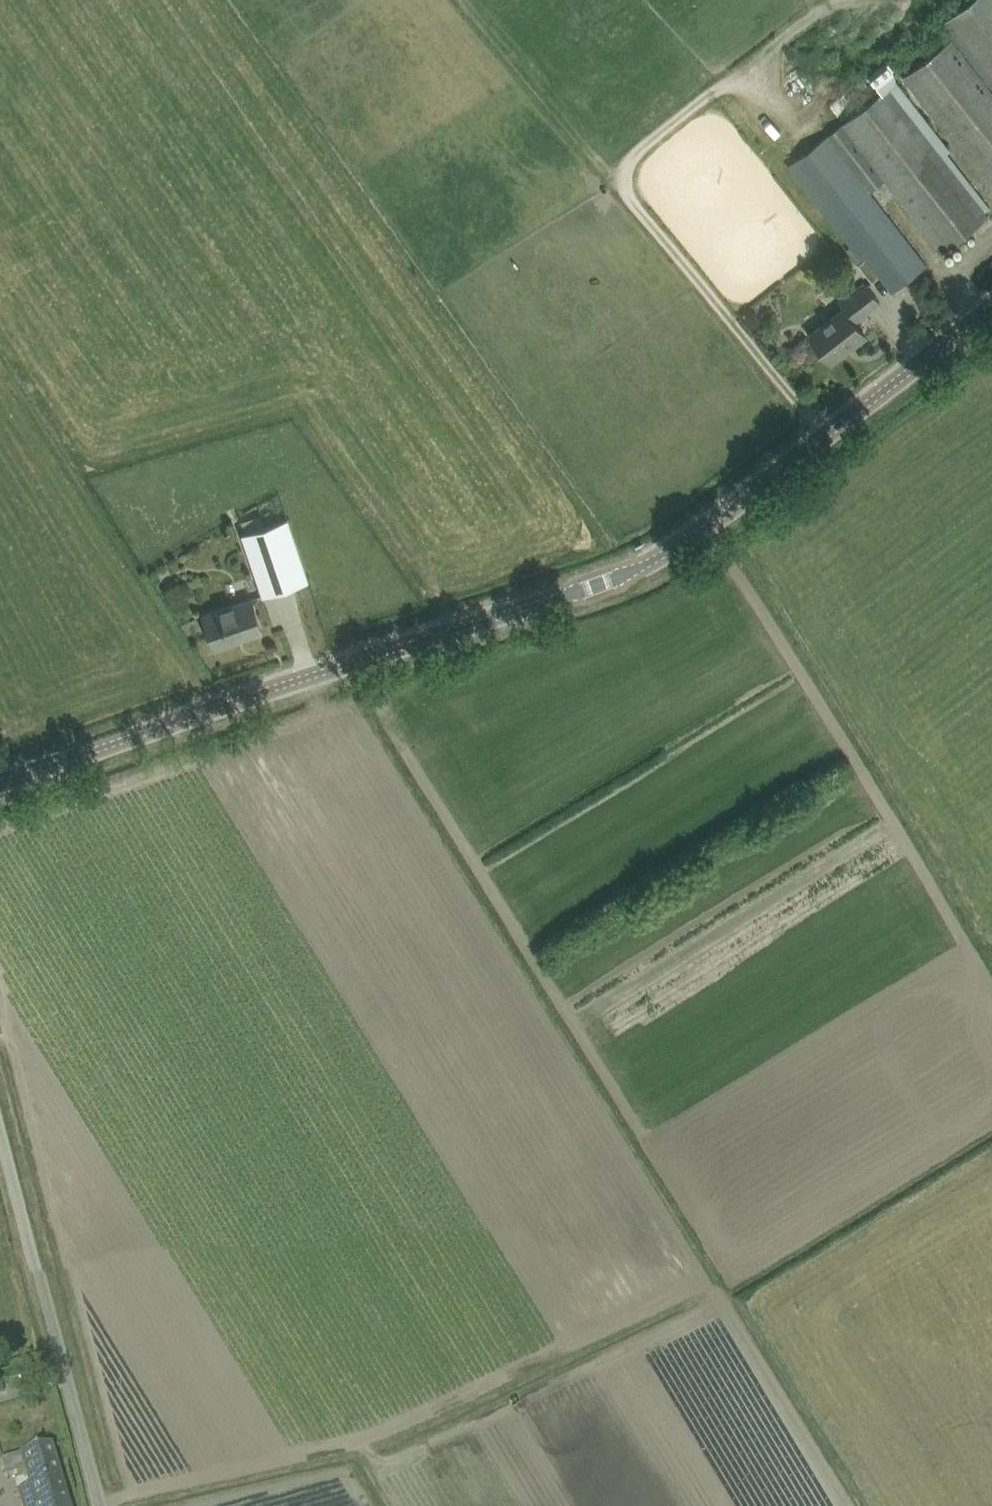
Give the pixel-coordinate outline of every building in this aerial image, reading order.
[(991,86),(991,0),(968,0),(941,21),(991,86)] [(991,186),(991,92),(950,39),(904,75),(991,186)] [(847,248),(859,263),(873,281),(880,275),(892,291),(927,263),(870,190),(885,178),(943,251),(989,215),(977,199),(891,85),(789,165),(851,245),(847,248)] [(880,301),(868,285),(866,281),(840,301),(846,309),(811,334),(817,344),(830,360),(853,342),(855,344),(867,335),(855,320),(880,301)] [(243,533),(257,575),(263,593),(309,578),(303,559),(289,518),(243,533)] [(203,613),(208,627),(215,646),(263,629),(252,596),(203,613)] [(2,1461),(7,1476),(24,1471),(29,1487),(18,1490),(22,1505),(69,1505),(51,1446),(32,1452),(2,1461)]
